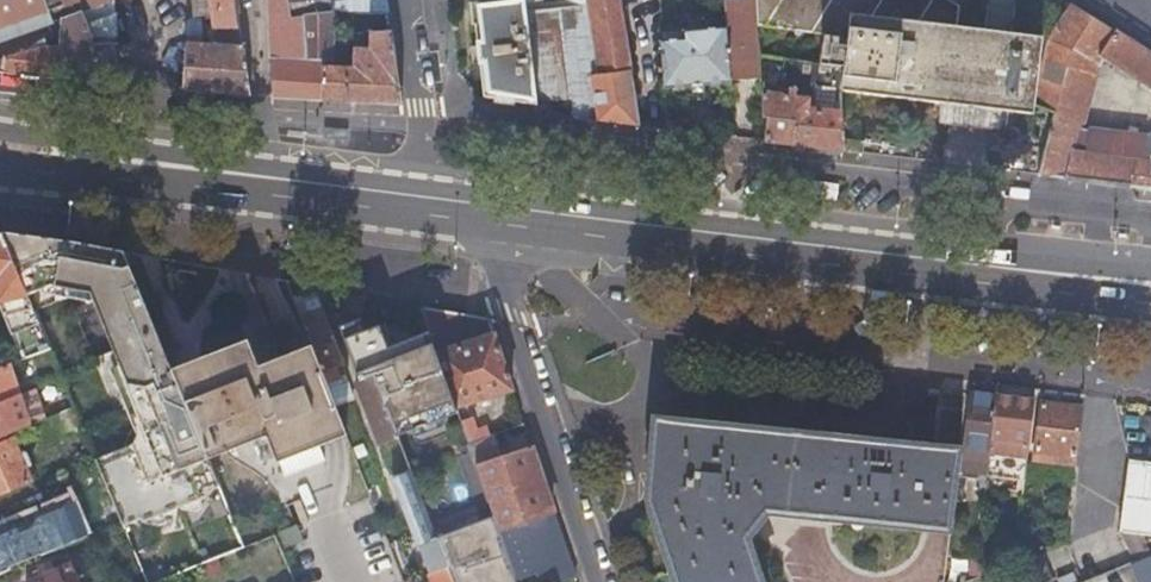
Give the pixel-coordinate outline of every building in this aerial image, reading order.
[(63,16),(79,10),(75,0),(0,0),(0,40),(63,16)] [(79,10),(90,36),(92,83),(115,85),(124,0),(75,0),(79,10)] [(180,91),(246,95),(234,0),(192,0),(193,16),(185,21),(183,44),(180,91)] [(269,97),(270,97),(301,98),(321,99),(320,67),(320,61),(320,59),(305,59),(301,19),(290,20),(286,0),(266,0),(269,97)] [(290,20),(301,19),(330,15),(330,14),(335,13),(345,11),(351,13),(388,14),(386,0),(286,0),(290,20)] [(525,43),(593,37),(588,0),(520,0),(520,1),(525,43)] [(593,37),(525,43),(532,104),(533,105),(571,119),(590,121),(637,127),(619,0),(588,0),(593,37)] [(727,79),(743,78),(742,73),(740,41),(752,40),(756,39),(755,26),(754,0),(721,0),(721,5),(723,26),(727,79)] [(822,35),(837,36),(839,10),(955,24),(958,3),(953,0),(754,0),(755,26),(822,35)] [(481,95),(532,104),(525,43),(520,1),(472,6),(481,95)] [(1097,58),(1133,80),(1150,53),(1071,4),(1048,42),(1033,105),(1052,111),(1036,175),(1072,179),(1087,181),(1090,129),(1077,127),(1097,58)] [(79,10),(63,16),(59,45),(51,45),(49,40),(46,42),(28,49),(0,58),(0,72),(21,74),(60,79),(92,83),(90,36),(79,10)] [(837,36),(822,35),(818,64),(824,65),(838,67),(837,73),(837,84),(838,90),(941,104),(939,121),(998,128),(1000,111),(1029,115),(1039,35),(1004,30),(955,24),(839,10),(837,36)] [(320,67),(321,99),(331,99),(392,103),(401,104),(388,14),(351,13),(350,35),(368,36),(367,49),(352,49),(350,68),(320,67)] [(330,15),(301,19),(305,59),(320,59),(320,61),(329,60),(330,15)] [(703,83),(727,81),(727,79),(723,26),(674,31),(675,38),(657,40),(661,87),(688,85),(703,83)] [(752,40),(740,41),(742,73),(755,72),(752,40)] [(1150,91),(1150,54),(1150,53),(1133,80),(1150,91)] [(823,71),(837,73),(838,67),(824,65),(823,71)] [(837,151),(838,139),(838,90),(837,84),(794,80),(794,87),(779,86),(779,94),(758,92),(759,117),(764,118),(761,142),(781,144),(803,147),(836,151),(837,151)] [(1087,181),(1116,184),(1121,133),(1090,129),(1087,181)] [(1116,184),(1138,187),(1143,137),(1121,133),(1116,184)] [(1150,188),(1150,134),(1148,134),(1143,137),(1138,187),(1150,188)] [(837,151),(858,153),(859,142),(838,139),(837,151)] [(835,156),(836,151),(803,147),(781,144),(781,150),(835,156)] [(0,233),(0,241),(29,311),(63,297),(61,292),(61,288),(86,293),(88,300),(109,350),(121,378),(111,382),(133,434),(129,443),(92,459),(95,466),(99,476),(111,504),(118,522),(120,525),(138,518),(139,522),(176,506),(183,503),(162,451),(127,368),(116,343),(74,243),(68,242),(40,238),(0,233)] [(0,241),(0,315),(19,358),(45,347),(29,311),(0,241)] [(87,245),(74,243),(116,343),(127,368),(162,451),(183,503),(199,497),(198,493),(217,485),(206,458),(182,401),(179,393),(168,368),(119,251),(99,247),(87,245)] [(63,297),(85,302),(88,300),(86,293),(61,288),(61,292),(63,297)] [(336,291),(323,288),(345,347),(361,341),(348,293),(336,291)] [(416,305),(431,347),(490,328),(486,318),(457,313),(416,305)] [(306,315),(298,319),(309,346),(324,384),(334,380),(336,379),(331,365),(341,361),(323,316),(309,322),(306,315)] [(490,328),(431,347),(442,377),(445,386),(451,404),(453,407),(509,388),(490,328)] [(274,463),(295,454),(345,436),(332,405),(324,384),(309,346),(258,365),(248,339),(168,368),(179,393),(182,401),(206,458),(263,437),(274,463)] [(11,361),(0,357),(0,366),(5,364),(11,361)] [(16,394),(5,364),(0,366),(0,401),(16,394)] [(373,375),(372,375),(358,380),(353,382),(377,444),(385,441),(390,452),(401,448),(394,432),(373,375)] [(342,401),(334,380),(324,384),(332,405),(342,401)] [(54,391),(31,401),(38,417),(61,407),(54,391)] [(994,395),(966,392),(960,446),(980,448),(979,457),(988,458),(989,450),(990,437),(994,395)] [(16,394),(0,401),(0,436),(27,424),(16,394)] [(1033,399),(994,395),(990,437),(989,450),(1026,454),(1028,441),(1033,399)] [(1073,463),(1080,405),(1038,400),(1032,452),(1056,454),(1055,461),(1064,462),(1073,463)] [(54,440),(79,429),(69,405),(27,424),(39,450),(55,443),(54,440)] [(477,438),(482,436),(480,430),(474,432),(469,418),(458,420),(465,442),(477,438)] [(676,581),(758,581),(741,535),(754,523),(766,509),(935,526),(949,527),(957,463),(959,450),(933,447),(656,420),(648,496),(651,509),(652,511),(671,568),(676,581)] [(528,444),(521,422),(513,425),(482,436),(477,438),(465,442),(473,464),(528,444)] [(28,481),(24,472),(30,469),(26,459),(19,461),(9,438),(0,442),(0,493),(28,481)] [(381,455),(390,452),(385,441),(377,444),(381,455)] [(550,508),(528,444),(473,464),(485,500),(495,526),(550,508)] [(980,448),(960,446),(959,450),(957,463),(978,466),(979,457),(980,448)] [(1056,454),(1032,452),(1031,458),(1055,461),(1056,454)] [(1121,515),(1119,531),(1144,535),(1150,535),(1150,464),(1127,461),(1121,515)] [(409,470),(390,477),(431,581),(453,581),(409,470)] [(118,522),(111,504),(96,511),(103,528),(118,522)] [(550,508),(495,526),(515,581),(552,581),(553,581),(573,575),(550,508)] [(56,548),(40,513),(25,520),(0,531),(0,551),(2,554),(5,563),(7,566),(39,553),(40,555),(56,548)] [(1144,535),(1119,531),(1130,551),(1149,547),(1144,535)] [(1036,535),(1015,544),(1013,560),(1042,548),(1036,535)] [(36,569),(39,577),(52,571),(49,564),(36,569)] [(39,577),(27,581),(75,581),(68,565),(52,571),(39,577)] [(1022,581),(1054,581),(1045,565),(1019,575),(1022,581)] [(671,568),(645,578),(646,581),(676,581),(671,568)]
